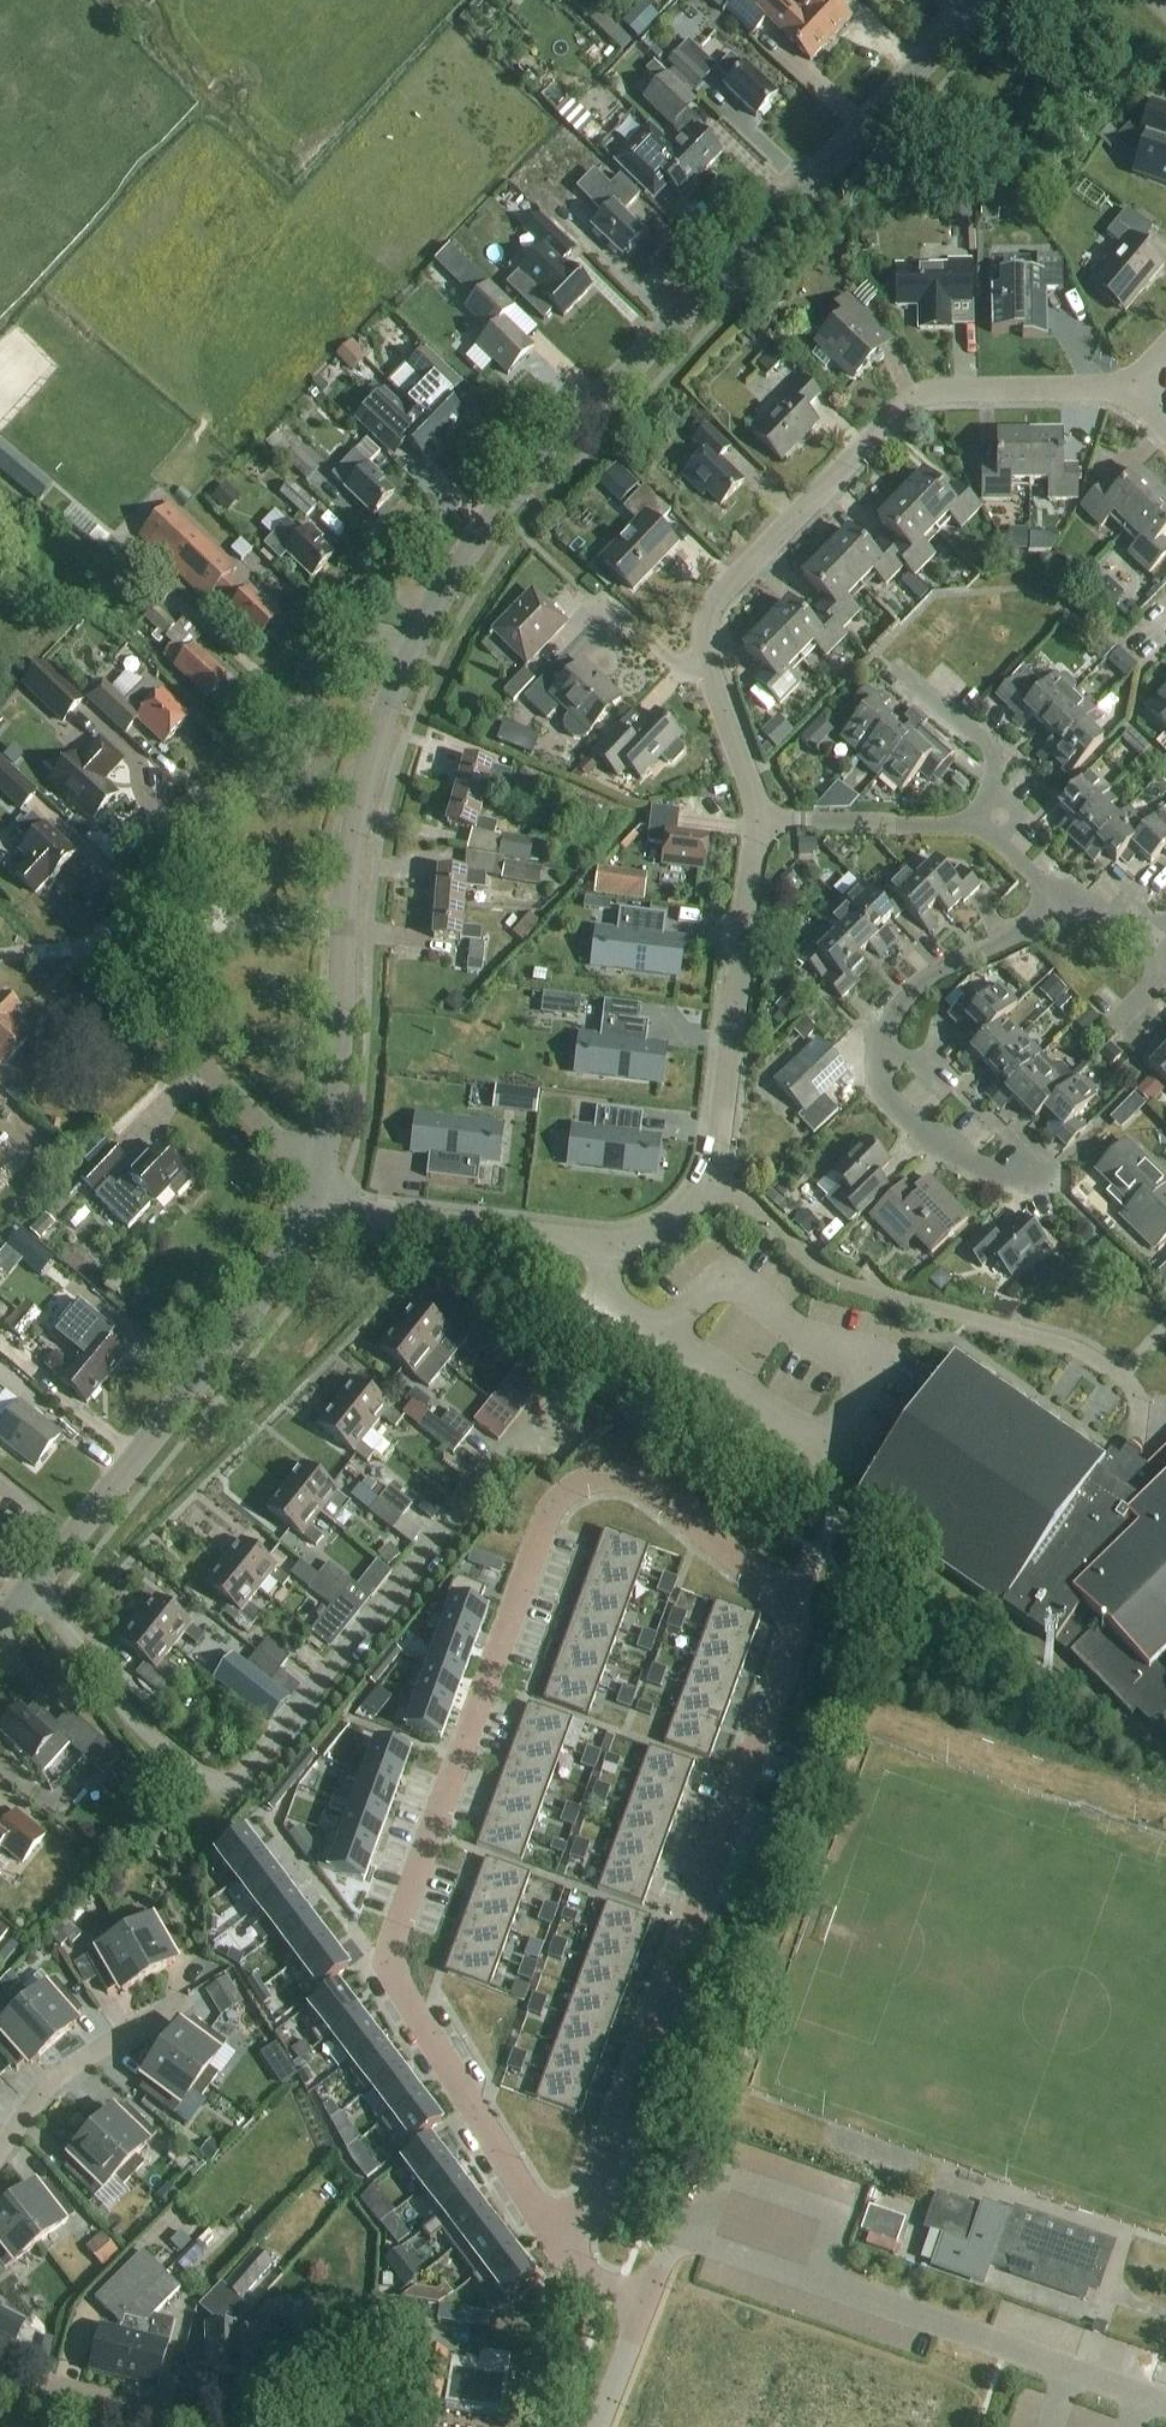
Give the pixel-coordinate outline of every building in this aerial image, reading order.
[(622,52),(631,43),(588,0),(569,0),(622,52)] [(725,10),(752,36),(769,18),(785,34),(783,37),(810,62),(830,40),(803,15),(800,19),(780,0),(735,0),(725,10)] [(850,20),(829,0),(794,0),(806,12),(803,15),(830,40),(850,20)] [(647,7),(627,27),(638,38),(658,17),(647,7)] [(717,67),(688,40),(668,62),(665,59),(664,60),(664,59),(661,62),(671,72),(669,74),(690,95),(717,67)] [(755,119),(776,97),(744,66),(742,67),(730,55),(716,70),(729,82),(723,88),(755,119)] [(645,72),(660,86),(644,102),(671,128),(680,144),(675,149),(674,150),(700,176),(721,155),(695,130),(700,125),(687,113),(697,103),(667,74),(667,75),(654,63),(645,72)] [(568,98),(555,112),(579,136),(593,123),(568,98)] [(1127,133),(1143,139),(1131,174),(1140,177),(1165,186),(1165,107),(1156,103),(1155,104),(1127,133)] [(674,150),(675,149),(649,126),(614,163),(615,163),(614,164),(639,188),(640,188),(655,202),(670,187),(680,197),(700,176),(674,150)] [(1099,137),(1099,138),(1098,140),(1111,152),(1122,140),(1108,127),(1108,128),(1107,127),(1099,137)] [(621,258),(643,235),(621,214),(639,195),(619,176),(609,186),(592,171),(574,190),(601,216),(590,228),(621,258)] [(970,206),(948,207),(949,225),(971,224),(970,206)] [(1126,312),(1163,265),(1140,247),(1151,232),(1126,212),(1106,237),(1122,250),(1093,286),(1126,312)] [(548,255),(513,291),(544,320),(554,310),(563,319),(591,289),(569,268),(568,268),(562,262),(574,250),(540,216),(524,232),(541,249),(548,255)] [(875,238),(861,239),(862,251),(869,251),(869,248),(871,248),(871,246),(875,246),(875,238)] [(458,284),(472,269),(448,247),(434,261),(458,284)] [(1021,339),(1045,339),(1044,290),(1062,289),(1062,261),(1058,254),(1035,255),(1036,271),(997,272),(998,296),(990,296),(990,334),(1021,333),(1021,339)] [(971,307),(971,293),(970,261),(948,261),(949,267),(896,268),(896,307),(919,306),(919,330),(950,330),(950,307),(971,307)] [(604,283),(614,292),(628,277),(617,268),(604,283)] [(865,309),(879,295),(867,283),(853,298),(865,309)] [(507,376),(532,350),(501,320),(513,309),(488,285),(464,309),(489,333),(476,347),(507,376)] [(852,379),(878,352),(889,341),(844,297),(832,310),(843,320),(818,345),(819,346),(811,354),(825,367),(832,359),(852,379)] [(353,342),(347,347),(337,356),(351,372),(367,357),(353,342)] [(773,349),(759,362),(769,373),(783,360),(773,349)] [(445,400),(459,386),(425,353),(391,388),(419,415),(445,440),(465,420),(445,400)] [(352,392),(365,404),(380,388),(366,376),(352,392)] [(780,462),(817,424),(803,411),(818,395),(799,377),(776,401),(781,406),(752,435),(780,462)] [(445,440),(419,415),(413,421),(384,393),(371,407),(373,409),(358,424),(395,459),(408,445),(425,461),(445,440)] [(720,507),(742,484),(718,461),(728,451),(706,430),(693,444),(704,454),(682,477),(703,497),(706,493),(720,507)] [(318,470),(296,448),(293,452),(274,434),(265,443),(284,462),(285,461),(307,482),(318,470)] [(1029,436),(997,436),(997,468),(982,468),(982,502),(1009,502),(1009,485),(1029,485),(1029,436)] [(1060,436),(1029,436),(1029,485),(1048,485),(1048,502),(1076,502),(1076,468),(1060,468),(1060,436)] [(378,480),(380,478),(368,466),(379,454),(365,440),(353,452),(330,476),(372,517),(393,494),(378,480)] [(40,504),(55,487),(0,441),(0,471),(40,504)] [(1160,496),(1137,473),(1115,496),(1104,485),(1080,509),(1100,529),(1112,516),(1127,530),(1160,496)] [(922,475),(899,498),(934,532),(948,518),(961,530),(980,510),(955,486),(945,497),(922,475)] [(289,483),(279,494),(305,518),(315,507),(289,483)] [(241,499),(226,484),(211,499),(226,514),(241,499)] [(632,591),(675,546),(656,528),(669,514),(644,489),(623,511),(636,524),(601,561),(632,591)] [(1160,496),(1127,530),(1140,543),(1128,556),(1147,575),(1165,556),(1165,546),(1160,540),(1165,534),(1165,501),(1160,496)] [(934,532),(899,498),(877,521),(900,543),(891,553),(915,577),(934,558),(921,545),(934,532)] [(236,568),(171,505),(139,538),(204,601),(212,592),(231,610),(228,614),(257,642),(260,638),(265,639),(271,633),(271,628),(279,620),(262,604),(262,599),(257,594),(253,594),(250,591),(247,594),(229,576),(236,568)] [(286,555),(311,579),(334,555),(320,542),(323,539),(309,526),(301,534),(287,521),(264,546),(280,562),(286,555)] [(846,532),(824,554),(859,589),(873,575),(885,587),(904,568),(914,578),(915,577),(891,553),(890,554),(880,544),(870,554),(846,532)] [(824,554),(802,578),(825,600),(815,610),(820,615),(845,639),(840,634),(858,615),(846,603),(859,589),(824,554)] [(919,582),(910,591),(919,600),(927,591),(919,582)] [(526,665),(565,625),(531,593),(492,634),(526,665)] [(810,626),(787,603),(765,626),(799,660),(813,646),(826,659),(845,639),(820,615),(810,626)] [(226,679),(192,649),(202,638),(181,619),(175,625),(155,606),(144,619),(158,632),(151,639),(159,646),(164,641),(172,648),(162,659),(208,699),(226,679)] [(765,626),(742,649),(766,672),(755,682),(779,706),(799,686),(786,674),(799,660),(765,626)] [(1106,638),(1093,650),(1106,661),(1119,649),(1106,638)] [(1126,680),(1138,667),(1119,649),(1108,661),(1108,662),(1107,663),(1126,680)] [(23,686),(65,725),(85,703),(44,664),(23,686)] [(620,700),(582,664),(557,690),(544,677),(522,700),(545,721),(559,707),(569,717),(564,722),(562,727),(564,732),(572,740),(577,741),(582,740),(587,735),(620,700)] [(1054,676),(1043,688),(1022,668),(995,697),(1016,717),(1012,721),(1021,729),(1031,719),(1042,729),(1074,695),(1072,694),(1075,690),(1076,687),(1074,683),(1068,677),(1064,676),(1061,676),(1058,680),(1054,676)] [(504,692),(514,702),(535,680),(524,670),(504,692)] [(126,675),(110,691),(102,684),(87,701),(125,735),(137,721),(163,746),(188,719),(148,682),(146,685),(145,683),(126,675)] [(857,760),(891,722),(880,713),(890,701),(881,693),(877,697),(866,688),(847,709),(858,719),(840,739),(859,756),(856,760),(857,760)] [(1144,710),(1165,732),(1165,688),(1144,710)] [(1074,695),(1042,729),(1052,739),(1042,750),(1050,758),(1093,714),(1089,709),(1074,695)] [(1093,714),(1050,758),(1062,769),(1060,771),(1068,779),(1101,743),(1090,732),(1114,707),(1106,700),(1105,702),(1093,714)] [(891,722),(857,760),(877,778),(880,775),(912,741),(916,737),(915,737),(927,723),(913,710),(903,720),(909,725),(899,736),(889,727),(892,723),(891,722)] [(679,737),(655,713),(629,740),(616,728),(591,754),(615,778),(625,767),(638,780),(659,757),(667,764),(672,764),(682,754),(682,749),(674,741),(679,737)] [(777,716),(760,734),(777,750),(793,732),(777,716)] [(820,719),(803,736),(799,740),(813,753),(834,732),(820,719)] [(1150,749),(1130,729),(1121,739),(1140,758),(1150,749)] [(921,749),(912,741),(880,775),(900,793),(918,772),(929,781),(948,760),(937,751),(941,747),(931,738),(921,749)] [(75,757),(50,784),(91,822),(116,796),(102,783),(122,762),(100,741),(80,761),(75,757)] [(1164,763),(1151,749),(1141,759),(1155,773),(1164,763)] [(586,758),(577,769),(584,777),(586,778),(596,767),(586,758)] [(21,811),(37,794),(0,760),(0,792),(21,811)] [(511,773),(464,760),(455,792),(482,800),(488,781),(508,786),(511,773)] [(1066,837),(1109,793),(1089,774),(1057,807),(1068,818),(1058,829),(1066,837)] [(780,799),(792,789),(782,777),(770,786),(780,799)] [(455,792),(446,825),(473,832),(467,853),(543,866),(547,846),(503,836),(503,838),(494,835),(497,824),(477,819),(482,800),(455,792)] [(1117,801),(1109,793),(1066,837),(1085,855),(1127,810),(1116,821),(1106,812),(1117,801)] [(584,797),(574,815),(593,826),(603,808),(584,797)] [(703,871),(707,838),(675,834),(678,812),(650,808),(646,844),(663,846),(661,866),(703,871)] [(1127,810),(1085,855),(1093,863),(1104,852),(1115,862),(1147,829),(1146,828),(1127,810)] [(1115,862),(1115,863),(1120,858),(1127,864),(1137,854),(1149,865),(1162,852),(1165,856),(1165,818),(1160,813),(1146,828),(1147,829),(1115,862)] [(15,877),(35,895),(48,880),(50,882),(76,854),(45,825),(44,826),(31,814),(24,822),(21,819),(15,824),(19,828),(16,831),(29,842),(19,854),(28,863),(15,877)] [(817,854),(817,840),(798,840),(798,854),(817,854)] [(438,872),(435,906),(463,908),(465,888),(484,889),(485,876),(503,877),(502,881),(539,887),(542,870),(505,863),(505,860),(466,854),(464,874),(438,872)] [(913,862),(904,871),(936,904),(936,905),(947,915),(959,903),(962,905),(979,888),(960,868),(949,878),(935,863),(924,874),(913,862)] [(936,904),(904,871),(875,900),(892,917),(891,918),(894,921),(905,910),(928,934),(937,925),(926,914),(936,905),(936,904)] [(789,872),(780,882),(787,888),(796,878),(789,872)] [(892,917),(875,900),(860,884),(840,904),(843,907),(886,951),(894,943),(880,929),(891,918),(892,917)] [(435,906),(432,939),(461,941),(461,940),(469,940),(480,941),(481,928),(462,927),(463,908),(435,906)] [(886,951),(843,907),(825,925),(857,958),(858,957),(868,948),(878,958),(886,951)] [(602,965),(677,974),(681,942),(662,940),(665,915),(619,909),(616,934),(606,933),(602,965)] [(529,915),(512,934),(522,944),(540,925),(529,915)] [(857,958),(825,925),(817,933),(822,938),(812,948),(806,943),(795,954),(840,1000),(858,983),(856,981),(869,968),(858,957),(857,958)] [(755,944),(765,953),(779,939),(770,930),(755,944)] [(484,942),(480,941),(469,940),(466,968),(482,969),(484,942)] [(1052,1005),(1067,990),(1054,976),(1038,991),(1052,1005)] [(1002,1019),(1003,1020),(1016,1007),(996,987),(977,1006),(967,996),(947,1016),(957,1026),(953,1030),(961,1039),(972,1028),(982,1038),(983,1039),(1002,1019)] [(788,993),(774,1007),(787,1020),(801,1006),(788,993)] [(1064,998),(1055,1008),(1062,1015),(1072,1005),(1064,998)] [(3,1070),(32,1040),(15,1024),(20,1018),(15,1013),(18,1010),(8,1000),(6,1002),(3,999),(0,1002),(0,1067),(3,1070)] [(1085,1033),(1099,1019),(1088,1008),(1074,1023),(1085,1033)] [(661,1082),(665,1048),(646,1046),(649,1022),(603,1016),(600,1040),(589,1039),(585,1072),(661,1082)] [(983,1039),(982,1038),(958,1062),(967,1071),(978,1060),(989,1072),(1021,1039),(1003,1020),(1002,1019),(983,1039)] [(817,1031),(807,1021),(794,1034),(804,1044),(817,1031)] [(1021,1039),(989,1072),(998,1081),(985,1095),(993,1104),(1040,1057),(1021,1039)] [(1165,1051),(1154,1040),(1146,1049),(1150,1053),(1141,1063),(1148,1069),(1147,1070),(1153,1076),(1136,1093),(1149,1105),(1165,1088),(1165,1050),(1165,1051)] [(1110,1041),(1099,1052),(1110,1064),(1122,1053),(1110,1041)] [(847,1072),(818,1042),(774,1085),(802,1114),(797,1119),(813,1136),(838,1113),(822,1096),(847,1072)] [(1051,1068),(1040,1057),(993,1104),(1001,1112),(1012,1101),(1033,1121),(1074,1079),(1076,1077),(1088,1065),(1086,1062),(1071,1077),(1061,1067),(1053,1065),(1051,1068)] [(1141,1074),(1128,1062),(1117,1073),(1130,1086),(1141,1074)] [(1076,1077),(1074,1079),(1033,1121),(1033,1122),(1043,1112),(1053,1122),(1042,1133),(1051,1142),(1055,1138),(1066,1148),(1086,1128),(1075,1118),(1096,1097),(1095,1096),(1098,1092),(1087,1082),(1084,1085),(1076,1077)] [(1145,1105),(1136,1097),(1134,1094),(1122,1106),(1133,1117),(1145,1105)] [(640,1138),(643,1114),(597,1108),(594,1132),(573,1129),(569,1163),(645,1172),(650,1139),(640,1138)] [(496,1126),(417,1117),(413,1150),(429,1151),(426,1177),(479,1183),(482,1158),(492,1159),(496,1126)] [(831,1175),(841,1185),(833,1193),(837,1197),(829,1205),(849,1224),(880,1193),(870,1183),(889,1164),(865,1141),(831,1175)] [(1095,1173),(1111,1188),(1104,1194),(1124,1213),(1120,1218),(1153,1250),(1165,1237),(1165,1190),(1164,1188),(1165,1186),(1165,1183),(1125,1143),(1095,1173)] [(81,1179),(94,1192),(126,1159),(113,1146),(81,1179)] [(182,1173),(155,1147),(117,1187),(111,1181),(95,1198),(129,1230),(154,1204),(156,1205),(171,1189),(177,1195),(190,1182),(181,1174),(182,1173)] [(906,1182),(899,1189),(870,1217),(902,1250),(914,1239),(930,1256),(967,1220),(927,1180),(915,1191),(906,1182)] [(808,1237),(821,1225),(807,1210),(794,1223),(808,1237)] [(30,1231),(40,1241),(56,1225),(46,1215),(30,1231)] [(1044,1245),(1018,1217),(996,1238),(985,1228),(962,1250),(980,1269),(991,1259),(1010,1278),(1044,1245)] [(40,1276),(53,1260),(20,1232),(7,1248),(40,1276)] [(941,1269),(929,1280),(940,1292),(947,1285),(947,1275),(941,1269)] [(90,1270),(83,1279),(91,1286),(99,1277),(90,1270)] [(27,1294),(47,1311),(58,1298),(37,1281),(27,1294)] [(52,1338),(76,1359),(105,1382),(123,1359),(111,1349),(121,1336),(91,1311),(81,1303),(80,1304),(52,1338)] [(414,1304),(396,1326),(433,1355),(446,1366),(456,1354),(477,1328),(449,1306),(436,1322),(414,1304)] [(35,1324),(18,1310),(5,1326),(22,1340),(35,1324)] [(396,1326),(378,1349),(428,1388),(446,1366),(433,1355),(396,1326)] [(105,1382),(76,1359),(70,1366),(56,1354),(46,1367),(60,1379),(58,1381),(86,1404),(105,1382)] [(1148,1468),(1123,1452),(1119,1457),(1110,1451),(1104,1460),(953,1357),(850,1506),(1070,1657),(1133,1718),(1138,1712),(1154,1729),(1165,1717),(1165,1675),(1155,1664),(1165,1656),(1165,1449),(1148,1468)] [(510,1383),(532,1400),(548,1379),(526,1362),(510,1383)] [(403,1420),(352,1380),(335,1402),(372,1432),(383,1418),(396,1429),(403,1420)] [(415,1389),(408,1398),(418,1405),(424,1396),(415,1389)] [(372,1432),(335,1402),(317,1425),(354,1454),(355,1454),(368,1464),(375,1455),(361,1445),(372,1432)] [(60,1437),(19,1403),(0,1426),(0,1441),(35,1468),(60,1437)] [(428,1414),(464,1442),(474,1429),(451,1410),(441,1423),(428,1413),(428,1414)] [(464,1442),(428,1414),(418,1426),(453,1455),(464,1442)] [(301,1464),(283,1486),(320,1515),(333,1525),(343,1513),(350,1504),(301,1464)] [(283,1486),(265,1509),(302,1538),(303,1538),(315,1548),(322,1539),(309,1529),(320,1515),(283,1486)] [(390,1487),(379,1500),(403,1518),(413,1505),(390,1487)] [(441,1505),(426,1494),(415,1507),(431,1519),(441,1505)] [(403,1518),(379,1500),(369,1513),(392,1531),(403,1518)] [(604,1530),(594,1559),(639,1575),(650,1546),(604,1530)] [(289,1580),(240,1541),(222,1563),(258,1593),(269,1579),(282,1589),(289,1580)] [(400,1557),(390,1545),(378,1554),(389,1567),(400,1557)] [(472,1550),(467,1564),(483,1570),(488,1556),(472,1550)] [(594,1559),(584,1587),(629,1603),(639,1575),(594,1559)] [(222,1563),(204,1585),(229,1605),(241,1615),(242,1614),(254,1624),(261,1615),(249,1605),(258,1593),(222,1563)] [(329,1563),(318,1576),(341,1594),(351,1581),(329,1563)] [(664,1574),(661,1583),(674,1588),(677,1579),(664,1574)] [(318,1576),(308,1589),(330,1607),(341,1594),(318,1576)] [(432,1616),(427,1628),(435,1631),(435,1630),(475,1645),(487,1611),(478,1608),(485,1589),(458,1578),(452,1586),(447,1599),(452,1601),(445,1620),(432,1616)] [(661,1583),(657,1592),(671,1597),(674,1588),(661,1583)] [(584,1587),(574,1615),(619,1631),(629,1603),(584,1587)] [(155,1598),(137,1620),(174,1649),(184,1637),(197,1647),(204,1638),(192,1628),(155,1598)] [(716,1602),(705,1631),(750,1647),(761,1618),(716,1602)] [(247,1633),(254,1624),(242,1614),(241,1615),(229,1605),(222,1613),(247,1633)] [(674,1609),(670,1618),(683,1623),(687,1614),(674,1609)] [(574,1615),(564,1643),(609,1659),(619,1631),(574,1615)] [(670,1618),(667,1627),(680,1632),(683,1623),(670,1618)] [(174,1649),(137,1620),(119,1642),(145,1663),(135,1676),(158,1695),(176,1673),(163,1663),(174,1649)] [(320,1620),(312,1630),(332,1645),(339,1636),(320,1620)] [(435,1631),(423,1663),(429,1665),(429,1664),(464,1676),(475,1645),(435,1630),(435,1631)] [(644,1630),(640,1639),(654,1644),(657,1635),(644,1630)] [(705,1631),(695,1659),(740,1675),(750,1647),(705,1631)] [(257,1652),(281,1671),(291,1658),(267,1639),(257,1652)] [(640,1639),(637,1648),(650,1653),(654,1644),(640,1639)] [(564,1643),(553,1671),(599,1687),(609,1659),(564,1643)] [(394,1645),(385,1657),(392,1663),(402,1651),(394,1645)] [(281,1671),(257,1652),(246,1665),(249,1668),(270,1684),(281,1671)] [(216,1678),(215,1679),(216,1680),(230,1691),(269,1723),(288,1699),(270,1684),(249,1668),(246,1665),(235,1657),(234,1655),(232,1657),(223,1669),(216,1678)] [(379,1664),(376,1668),(383,1674),(386,1670),(392,1663),(385,1657),(379,1664)] [(695,1659),(685,1687),(730,1703),(740,1675),(695,1659)] [(429,1665),(418,1695),(452,1708),(464,1676),(429,1664),(429,1665)] [(653,1665),(650,1674),(663,1679),(666,1670),(653,1665)] [(372,1673),(367,1679),(374,1685),(380,1679),(383,1674),(376,1668),(372,1673)] [(553,1671),(543,1700),(588,1717),(599,1687),(553,1671)] [(650,1674),(647,1683),(660,1688),(663,1679),(650,1674)] [(623,1686),(620,1695),(633,1700),(636,1691),(623,1686)] [(685,1687),(674,1715),(720,1732),(730,1703),(685,1687)] [(418,1695),(406,1728),(440,1741),(452,1708),(418,1695)] [(620,1695),(617,1704),(630,1709),(633,1700),(620,1695)] [(640,1702),(637,1711),(650,1716),(653,1707),(640,1702)] [(528,1704),(517,1733),(563,1750),(573,1720),(528,1704)] [(20,1707),(9,1718),(5,1719),(1,1724),(1,1728),(0,1729),(0,1734),(14,1747),(15,1752),(18,1755),(23,1755),(31,1762),(29,1764),(43,1777),(70,1747),(103,1777),(121,1758),(70,1712),(57,1726),(36,1706),(28,1714),(20,1707)] [(674,1715),(664,1744),(709,1761),(720,1732),(674,1715)] [(517,1733),(507,1761),(553,1778),(563,1750),(517,1733)] [(375,1741),(363,1774),(398,1786),(410,1754),(375,1741)] [(587,1748),(584,1757),(597,1762),(601,1753),(587,1748)] [(649,1748),(638,1777),(684,1794),(694,1764),(649,1748)] [(300,1761),(300,1762),(307,1768),(317,1756),(310,1750),(300,1761)] [(607,1756),(604,1765),(617,1769),(620,1760),(607,1756)] [(584,1757),(581,1766),(594,1771),(597,1762),(584,1757)] [(507,1761),(497,1789),(542,1805),(553,1778),(507,1761)] [(300,1762),(291,1773),(299,1779),(307,1768),(300,1762)] [(290,1773),(282,1783),(290,1789),(298,1780),(299,1779),(291,1773),(290,1773)] [(352,1805),(352,1806),(387,1818),(398,1786),(363,1774),(352,1805)] [(638,1777),(628,1805),(673,1822),(684,1794),(638,1777)] [(281,1785),(273,1794),(281,1801),(289,1791),(290,1789),(282,1783),(281,1785)] [(597,1784),(594,1793),(607,1797),(610,1788),(597,1784)] [(497,1789),(487,1817),(532,1834),(542,1805),(497,1789)] [(594,1793),(591,1802),(604,1806),(607,1797),(594,1793)] [(273,1794),(265,1804),(273,1811),(281,1801),(273,1794)] [(334,1798),(329,1810),(342,1815),(335,1834),(335,1835),(375,1850),(387,1818),(352,1806),(352,1805),(334,1798)] [(567,1804),(564,1813),(577,1818),(580,1809),(567,1804)] [(628,1805),(618,1833),(663,1850),(673,1822),(628,1805)] [(20,1863),(41,1836),(13,1813),(4,1825),(0,1822),(0,1847),(20,1863)] [(564,1813),(561,1822),(574,1827),(577,1818),(564,1813)] [(487,1817),(476,1846),(522,1863),(532,1834),(487,1817)] [(296,1844),(309,1835),(301,1825),(289,1834),(296,1844)] [(245,1831),(216,1854),(237,1882),(266,1860),(245,1831)] [(330,1833),(318,1866),(363,1883),(375,1850),(335,1835),(335,1834),(330,1833)] [(618,1833),(608,1861),(653,1878),(663,1850),(618,1833)] [(577,1840),(574,1849),(587,1853),(590,1844),(577,1840)] [(554,1841),(550,1850),(564,1855),(567,1846),(554,1841)] [(574,1849),(570,1858),(584,1862),(587,1853),(574,1849)] [(485,1859),(475,1888),(520,1904),(531,1875),(485,1859)] [(266,1860),(237,1882),(257,1909),(287,1887),(266,1860)] [(608,1861),(597,1890),(643,1907),(653,1878),(608,1861)] [(287,1887),(257,1909),(278,1936),(307,1913),(287,1887)] [(475,1888),(465,1916),(510,1932),(520,1904),(475,1888)] [(545,1903),(542,1912),(555,1917),(558,1908),(545,1903)] [(607,1903),(596,1931),(642,1947),(652,1919),(607,1903)] [(145,1910),(131,1919),(118,1926),(148,1977),(173,1962),(170,1957),(183,1950),(162,1913),(150,1920),(145,1910)] [(565,1910),(561,1919),(575,1924),(578,1915),(565,1910)] [(25,1923),(36,1935),(49,1923),(38,1911),(25,1923)] [(542,1912),(538,1921),(551,1926),(555,1917),(542,1912)] [(307,1913),(278,1936),(298,1962),(327,1940),(307,1913)] [(465,1916),(455,1944),(500,1960),(510,1932),(465,1916)] [(206,1932),(217,1932),(217,1918),(205,1918),(206,1932)] [(107,1945),(85,1957),(73,1964),(86,1985),(97,1979),(106,1994),(119,1987),(122,1992),(148,1977),(118,1926),(115,1928),(113,1924),(100,1931),(107,1945)] [(8,1932),(0,1926),(0,1942),(8,1932)] [(596,1931),(586,1959),(631,1976),(642,1947),(596,1931)] [(555,1938),(551,1947),(564,1952),(568,1943),(555,1938)] [(327,1940),(298,1962),(319,1990),(348,1968),(327,1940)] [(455,1944),(444,1973),(489,1989),(500,1960),(455,1944)] [(551,1947),(548,1956),(561,1961),(564,1952),(551,1947)] [(239,1965),(244,1955),(232,1949),(227,1959),(239,1965)] [(524,1959),(521,1968),(534,1973),(538,1964),(524,1959)] [(586,1959),(576,1987),(621,2004),(631,1976),(586,1959)] [(521,1968),(518,1977),(531,1982),(534,1973),(521,1968)] [(256,1993),(264,1987),(257,1975),(248,1980),(256,1993)] [(13,2000),(53,2045),(75,2025),(71,2021),(82,2011),(54,1979),(31,2000),(24,1991),(13,2000)] [(338,1986),(309,2008),(323,2026),(312,2035),(320,2045),(331,2037),(330,2036),(360,2014),(338,1986)] [(263,2005),(272,1999),(264,1987),(256,1993),(263,2005)] [(576,1987),(566,2015),(611,2031),(621,2004),(576,1987)] [(213,2003),(221,2016),(243,2003),(236,1990),(213,2003)] [(534,1994),(531,2003),(544,2008),(547,1999),(534,1994)] [(13,2000),(3,2010),(10,2018),(0,2027),(0,2053),(15,2070),(27,2060),(30,2065),(53,2045),(13,2000)] [(531,2003),(528,2012),(541,2017),(544,2008),(531,2003)] [(360,2014),(330,2036),(331,2037),(350,2062),(350,2063),(380,2041),(360,2014)] [(566,2015),(556,2043),(601,2060),(611,2031),(566,2015)] [(183,2030),(178,2027),(161,2051),(209,2086),(217,2075),(208,2068),(226,2044),(192,2018),(183,2030)] [(298,2061),(311,2051),(304,2041),(291,2051),(298,2061)] [(350,2062),(345,2065),(367,2094),(371,2091),(371,2090),(400,2067),(380,2041),(350,2063),(350,2062)] [(556,2043),(546,2071),(591,2088),(601,2060),(556,2043)] [(514,2050),(511,2059),(524,2064),(527,2055),(514,2050)] [(161,2051),(143,2075),(148,2078),(139,2090),(173,2115),(191,2091),(201,2098),(209,2086),(161,2051)] [(281,2086),(298,2075),(286,2057),(269,2069),(281,2086)] [(511,2059),(507,2068),(520,2073),(524,2064),(511,2059)] [(400,2067),(371,2090),(371,2091),(391,2116),(391,2117),(420,2094),(400,2067)] [(304,2087),(314,2081),(307,2069),(298,2075),(304,2087)] [(546,2071),(535,2101),(580,2117),(591,2088),(546,2071)] [(391,2116),(381,2123),(403,2152),(442,2122),(420,2094),(391,2117),(391,2116)] [(331,2120),(340,2113),(331,2101),(323,2107),(331,2120)] [(111,2112),(90,2133),(133,2175),(143,2165),(135,2157),(156,2135),(125,2105),(115,2116),(111,2112)] [(338,2134),(350,2125),(340,2113),(331,2120),(338,2134)] [(90,2133),(70,2155),(74,2159),(63,2170),(94,2199),(115,2177),(123,2185),(134,2176),(133,2175),(90,2133)] [(431,2140),(402,2162),(423,2190),(453,2168),(431,2140)] [(211,2141),(199,2154),(211,2165),(223,2152),(211,2141)] [(355,2165),(367,2156),(357,2142),(352,2146),(346,2151),(355,2165)] [(453,2168),(423,2190),(443,2216),(444,2217),(473,2195),(453,2168)] [(33,2187),(9,2206),(39,2244),(74,2216),(48,2183),(36,2192),(33,2187)] [(1010,2215),(982,2205),(981,2209),(937,2193),(925,2229),(943,2235),(932,2266),(983,2283),(990,2264),(1012,2272),(1011,2275),(1084,2300),(1089,2287),(1098,2290),(1113,2247),(1013,2212),(1010,2215)] [(443,2216),(423,2231),(430,2242),(441,2234),(455,2251),(493,2222),(473,2195),(444,2217),(443,2216)] [(906,2218),(869,2205),(862,2227),(898,2240),(906,2218)] [(39,2244),(9,2206),(0,2213),(0,2274),(39,2244)] [(386,2232),(399,2223),(392,2214),(380,2223),(386,2232)] [(493,2222),(455,2251),(474,2277),(475,2278),(514,2249),(493,2222)] [(180,2232),(170,2242),(181,2253),(191,2242),(180,2232)] [(120,2253),(103,2234),(86,2248),(103,2268),(120,2253)] [(63,2237),(46,2250),(60,2270),(78,2257),(63,2237)] [(396,2276),(412,2263),(402,2249),(385,2261),(396,2276)] [(474,2277),(473,2278),(481,2289),(491,2280),(505,2299),(535,2276),(514,2249),(475,2278),(474,2277)] [(89,2372),(122,2380),(146,2287),(161,2271),(142,2253),(95,2300),(121,2327),(119,2332),(100,2327),(89,2372)] [(224,2286),(241,2301),(268,2272),(251,2256),(224,2286)] [(146,2287),(122,2380),(156,2389),(167,2345),(149,2340),(153,2324),(148,2322),(180,2290),(161,2271),(146,2287)] [(401,2299),(427,2304),(430,2290),(416,2288),(401,2299)] [(562,2323),(564,2305),(547,2303),(545,2321),(562,2323)] [(0,2309),(0,2335),(16,2343),(27,2322),(0,2308),(0,2309)] [(235,2383),(234,2328),(225,2328),(224,2309),(206,2325),(206,2376),(234,2376),(234,2383),(235,2383)] [(318,2311),(282,2312),(282,2334),(282,2338),(319,2337),(318,2311)] [(402,2321),(404,2338),(426,2336),(424,2319),(402,2321)] [(1104,2334),(1105,2332),(1107,2326),(1095,2321),(1092,2330),(1104,2334)] [(263,2383),(263,2335),(235,2335),(235,2328),(234,2328),(235,2383),(263,2383)] [(417,2403),(502,2415),(510,2356),(480,2352),(478,2362),(446,2358),(446,2356),(424,2353),(417,2403)]
